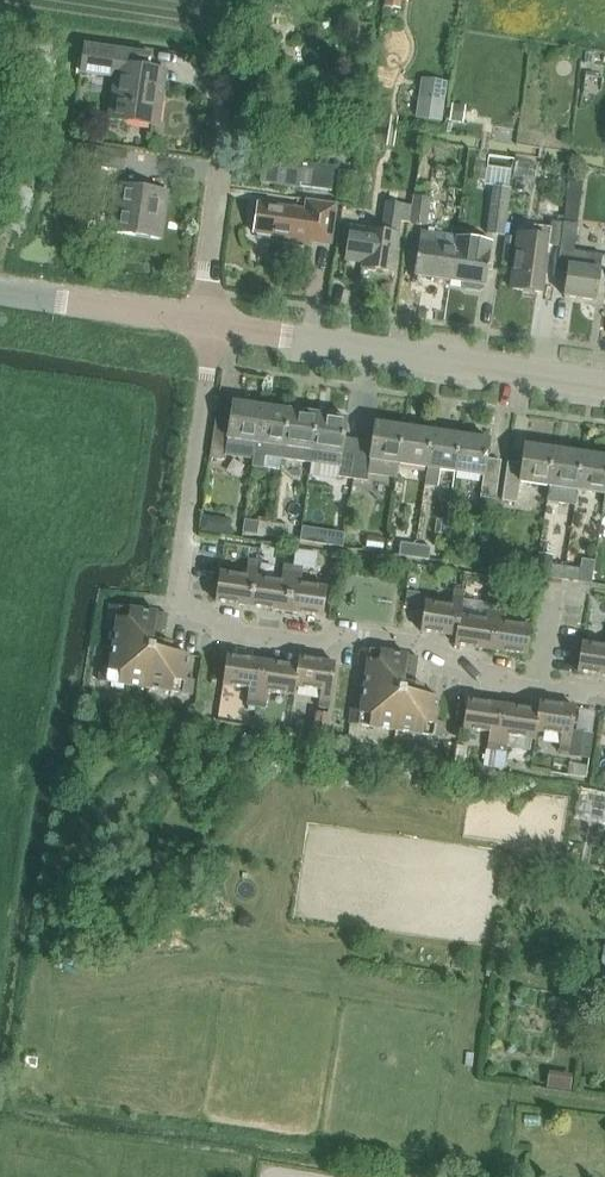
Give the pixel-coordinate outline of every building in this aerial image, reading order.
[(385,7),(400,9),(402,2),(407,2),(408,0),(386,0),(385,7)] [(87,41),(83,69),(116,74),(109,116),(160,123),(166,78),(131,73),(132,68),(149,70),(152,51),(87,41)] [(442,122),(447,82),(422,78),(416,118),(442,122)] [(304,152),(268,147),(263,179),(333,189),(336,165),(316,162),(315,169),(302,167),(304,152)] [(429,147),(428,172),(448,172),(449,147),(429,147)] [(113,229),(161,235),(167,191),(119,184),(113,229)] [(494,185),(487,233),(503,236),(510,187),(494,185)] [(431,197),(414,195),(410,221),(427,224),(431,197)] [(260,200),(256,231),(289,235),(288,239),(309,242),(311,230),(332,233),(336,201),(308,197),(306,206),(297,205),(260,200)] [(363,265),(395,270),(404,205),(388,203),(384,229),(369,227),(353,225),(347,258),(364,261),(363,265)] [(561,246),(558,271),(569,272),(566,295),(597,300),(604,253),(575,250),(579,223),(564,221),(564,223),(561,246)] [(517,250),(512,288),(542,293),(547,256),(545,254),(546,244),(561,246),(564,223),(551,222),(550,229),(534,227),(533,236),(520,234),(517,250)] [(452,279),(458,235),(424,230),(417,273),(452,279)] [(484,283),(487,284),(493,240),(458,235),(452,279),(463,280),(462,286),(465,290),(479,292),(483,289),(484,283)] [(216,419),(210,457),(225,459),(225,455),(254,459),(261,406),(233,402),(230,421),(216,419)] [(254,459),(253,467),(263,468),(265,456),(282,459),(283,459),(290,410),(261,406),(254,459)] [(290,410),(283,459),(311,463),(318,414),(290,410)] [(318,414),(311,463),(340,467),(338,477),(353,479),(359,440),(344,438),(347,418),(318,414)] [(359,440),(353,479),(367,481),(368,473),(397,477),(399,464),(404,427),(375,423),(373,442),(359,440)] [(404,427),(399,464),(428,468),(433,431),(404,427)] [(428,468),(425,485),(438,487),(440,470),(455,472),(461,435),(433,431),(428,468)] [(461,435),(455,472),(484,477),(481,498),(496,500),(501,461),(487,459),(489,440),(461,435)] [(508,462),(503,501),(517,503),(520,482),(549,486),(554,449),(525,445),(522,464),(508,462)] [(549,486),(547,501),(575,505),(577,490),(583,453),(554,449),(549,486)] [(577,490),(604,494),(604,456),(583,453),(577,490)] [(230,534),(232,518),(204,513),(201,529),(230,534)] [(245,520),(243,532),(272,537),(274,524),(245,520)] [(274,524),(272,537),(286,539),(288,527),(274,524)] [(402,543),(400,555),(414,557),(416,545),(402,543)] [(416,545),(414,557),(429,559),(430,548),(416,545)] [(310,569),(315,570),(317,553),(296,549),(294,566),(303,568),(303,570),(309,571),(310,569)] [(220,572),(215,601),(252,606),(256,578),(258,561),(249,559),(246,576),(220,572)] [(256,578),(252,606),(287,612),(294,566),(284,565),(282,582),(256,578)] [(551,565),(549,578),(564,580),(566,567),(551,565)] [(294,566),(287,612),(323,617),(327,589),(301,584),(303,570),(303,568),(294,566)] [(566,567),(564,580),(579,582),(581,569),(566,567)] [(425,602),(421,631),(456,636),(458,625),(460,625),(461,616),(465,591),(454,589),(452,606),(425,602)] [(456,636),(455,645),(491,650),(498,605),(487,603),(485,619),(461,616),(460,625),(458,625),(456,636)] [(111,605),(108,620),(118,622),(120,607),(111,605)] [(498,605),(491,650),(527,655),(531,626),(506,623),(508,606),(498,605)] [(118,622),(114,645),(147,650),(148,646),(151,647),(153,635),(154,627),(155,620),(157,612),(120,607),(118,622)] [(157,612),(155,620),(166,621),(168,614),(167,614),(163,613),(157,612)] [(155,620),(154,627),(165,629),(166,621),(155,620)] [(154,627),(153,635),(164,636),(165,629),(154,627)] [(147,650),(146,654),(151,654),(155,655),(155,650),(171,652),(172,643),(163,641),(164,636),(153,635),(151,647),(148,646),(147,650)] [(578,671),(604,675),(604,646),(582,643),(578,671)] [(111,668),(109,682),(146,687),(151,654),(146,654),(147,650),(114,645),(111,668)] [(361,648),(359,663),(368,665),(370,649),(361,648)] [(368,665),(364,688),(397,693),(398,689),(402,689),(403,678),(405,670),(406,663),(407,655),(370,649),(368,665)] [(151,654),(146,687),(183,693),(185,678),(189,655),(174,653),(171,652),(155,650),(155,655),(151,654)] [(407,655),(406,663),(417,664),(418,657),(413,656),(407,655)] [(227,656),(223,685),(249,689),(247,705),(256,707),(263,661),(227,656)] [(298,666),(295,686),(296,686),(322,690),(319,708),(329,709),(336,663),(300,657),(298,666)] [(263,661),(256,707),(266,708),(268,691),(295,695),(296,686),(295,686),(298,666),(263,661)] [(406,663),(405,670),(416,672),(417,664),(406,663)] [(101,667),(99,680),(109,682),(111,668),(101,667)] [(405,670),(403,678),(414,679),(416,672),(405,670)] [(185,678),(183,693),(192,694),(195,680),(185,678)] [(397,693),(397,697),(401,697),(405,698),(406,693),(421,695),(422,689),(423,684),(414,683),(414,679),(403,678),(402,689),(398,689),(397,693)] [(361,711),(359,725),(396,730),(401,697),(397,697),(397,693),(364,688),(361,711)] [(401,697),(396,730),(433,736),(435,721),(439,698),(424,695),(421,695),(406,693),(405,698),(401,697)] [(467,700),(463,729),(490,733),(488,749),(497,751),(503,705),(478,702),(467,700)] [(539,710),(536,730),(537,730),(562,734),(559,752),(569,753),(576,707),(540,701),(539,710)] [(503,705),(497,751),(506,752),(509,735),(535,739),(537,730),(536,730),(539,710),(503,705)] [(352,710),(350,723),(359,725),(361,711),(352,710)] [(312,723),(311,734),(325,736),(329,713),(315,711),(314,724),(312,723)] [(435,721),(433,736),(443,737),(445,723),(435,721)] [(590,758),(594,734),(573,731),(570,756),(590,758)]
